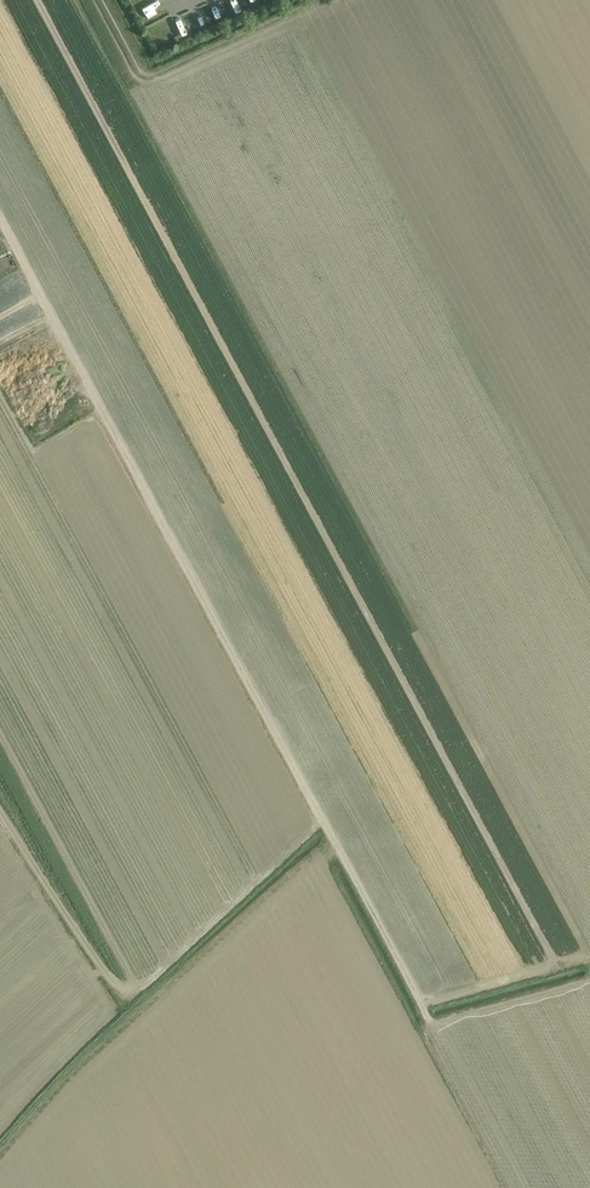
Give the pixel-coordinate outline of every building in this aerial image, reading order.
[(54,410),(62,406),(59,400),(51,404),(54,410)]
